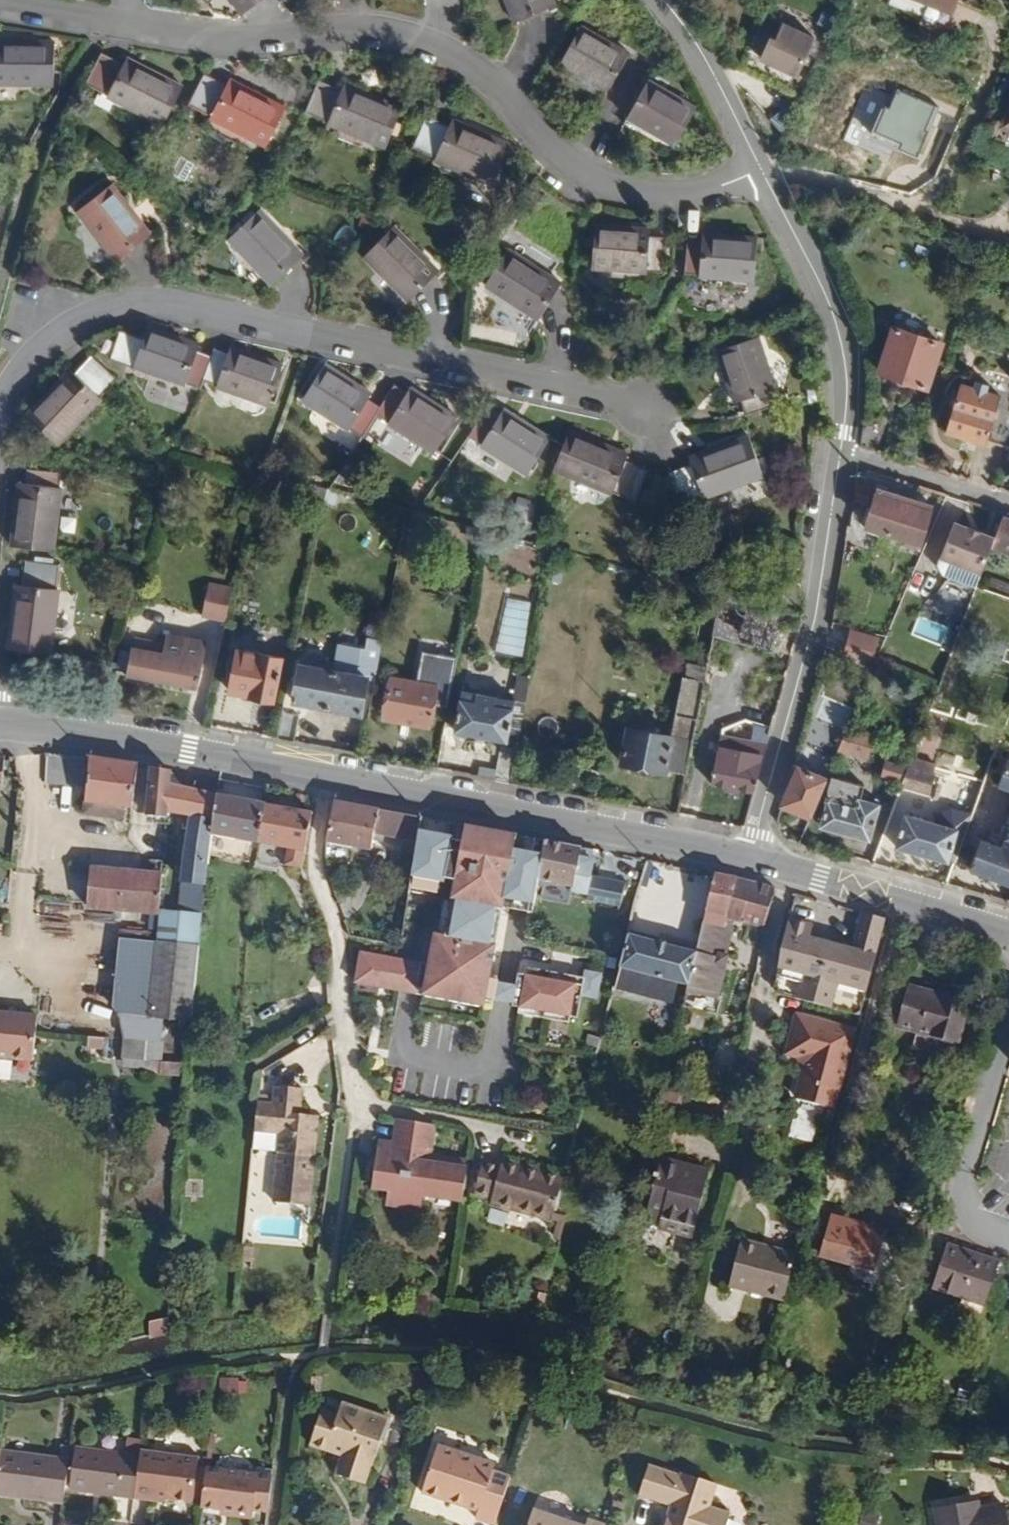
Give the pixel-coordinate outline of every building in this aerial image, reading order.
[(244,16),(265,0),(231,0),(244,16)] [(554,0),(506,0),(516,26),(558,8),(554,0)] [(909,0),(890,0),(887,8),(918,20),(923,6),(909,0)] [(990,0),(909,0),(923,6),(949,17),(953,5),(982,17),(990,0)] [(611,94),(632,56),(582,28),(560,66),(611,94)] [(794,79),(808,51),(773,35),(769,44),(764,42),(756,60),(794,79)] [(56,42),(0,43),(0,87),(56,87),(56,42)] [(166,127),(186,88),(130,59),(126,65),(105,54),(89,84),(111,95),(110,99),(166,127)] [(874,140),(916,153),(937,85),(895,72),(874,140)] [(270,149),(290,109),(232,79),(229,86),(207,75),(191,106),(213,116),(213,121),(270,149)] [(389,150),(407,109),(345,84),(342,91),(322,82),(309,114),(331,123),(330,125),(389,150)] [(678,147),(699,110),(650,82),(629,119),(668,141),(678,147)] [(1000,130),(1008,134),(1008,109),(1000,130)] [(498,188),(515,147),(455,120),(452,127),(429,117),(415,149),(439,159),(438,161),(479,179),(498,188)] [(668,141),(629,119),(625,126),(664,149),(668,141)] [(479,179),(438,161),(434,169),(475,189),(479,179)] [(154,237),(115,186),(80,212),(120,263),(154,237)] [(307,258),(262,210),(230,241),(274,287),(307,258)] [(665,272),(667,239),(653,238),(652,230),(597,226),(594,271),(649,274),(649,271),(665,272)] [(443,272),(397,228),(364,259),(411,305),(443,272)] [(758,284),(761,238),(706,235),(705,242),(690,241),(688,276),(701,276),(703,279),(758,284)] [(566,286),(510,251),(486,288),(542,323),(566,286)] [(201,352),(203,345),(150,328),(145,340),(122,332),(111,360),(188,387),(189,384),(203,390),(206,381),(214,357),(201,352)] [(924,394),(941,346),(893,329),(876,376),(924,394)] [(779,392),(762,338),(720,352),(737,405),(744,404),(748,417),(780,406),(776,393),(779,392)] [(272,409),(286,368),(233,349),(231,356),(216,351),(214,357),(206,381),(220,386),(219,389),(272,409)] [(60,448),(104,402),(101,400),(118,380),(93,357),(77,376),(72,370),(29,416),(60,448)] [(383,409),(372,402),(376,396),(327,365),(303,403),(351,434),(353,430),(365,439),(379,416),(383,409)] [(1008,450),(1008,421),(992,416),(997,402),(983,398),(985,390),(972,386),(970,394),(957,390),(943,437),(983,448),(984,445),(1008,452),(1008,450)] [(461,420),(413,389),(410,395),(397,387),(383,409),(379,416),(391,422),(389,427),(438,458),(461,420)] [(528,478),(553,441),(505,411),(502,417),(490,409),(471,439),(483,446),(482,449),(528,478)] [(638,504),(652,473),(630,463),(632,457),(572,433),(556,473),(615,498),(616,494),(638,504)] [(767,478),(753,437),(690,460),(693,467),(673,474),(683,505),(705,497),(707,502),(767,478)] [(57,553),(64,490),(61,489),(63,474),(28,471),(27,485),(19,484),(13,548),(57,553)] [(326,504),(329,490),(305,484),(301,503),(326,508),(326,504)] [(338,507),(341,493),(329,490),(326,504),(338,507)] [(919,547),(929,516),(871,497),(861,528),(919,547)] [(1000,520),(991,544),(989,549),(1008,556),(1008,523),(1000,520)] [(989,549),(991,544),(954,528),(942,561),(943,562),(941,567),(941,573),(946,577),(974,589),(989,549)] [(504,552),(507,538),(486,532),(483,547),(504,552)] [(54,654),(63,567),(27,563),(24,588),(17,587),(11,649),(54,654)] [(996,592),(1000,583),(989,579),(986,588),(996,592)] [(1000,583),(996,592),(1008,597),(1008,587),(1000,583)] [(952,619),(965,597),(947,585),(933,606),(952,619)] [(229,623),(236,593),(214,587),(204,618),(229,623)] [(775,731),(807,618),(722,595),(719,617),(707,678),(756,690),(747,723),(775,731)] [(921,618),(916,638),(947,646),(952,626),(921,618)] [(386,643),(389,629),(372,626),(369,640),(386,643)] [(867,666),(874,636),(845,629),(838,659),(867,666)] [(201,691),(210,645),(168,637),(166,646),(138,640),(137,651),(133,650),(129,677),(201,691)] [(379,683),(386,643),(369,640),(368,649),(343,645),(337,674),(301,667),(293,703),(363,716),(370,681),(379,683)] [(277,703),(286,661),(239,651),(231,694),(277,703)] [(450,710),(460,660),(425,653),(419,684),(393,679),(385,721),(433,730),(437,708),(450,710)] [(113,685),(115,666),(104,665),(103,683),(113,685)] [(529,705),(533,680),(524,678),(520,703),(529,705)] [(690,779),(709,683),(706,683),(686,678),(674,739),(631,729),(623,767),(667,776),(670,774),(690,779)] [(520,753),(529,705),(520,703),(465,691),(456,733),(517,745),(516,753),(520,753)] [(298,745),(303,717),(286,713),(279,742),(298,745)] [(757,796),(774,736),(756,732),(753,743),(724,738),(712,787),(757,796)] [(867,762),(872,739),(845,732),(836,754),(867,762)] [(86,789),(89,760),(46,756),(46,787),(86,789)] [(132,810),(139,765),(90,757),(89,760),(86,789),(85,803),(127,809),(132,810)] [(927,797),(933,776),(931,775),(933,767),(909,760),(905,770),(900,784),(898,789),(927,797)] [(900,784),(905,770),(882,763),(878,778),(900,784)] [(1005,763),(996,790),(1008,795),(1008,764),(1005,763)] [(212,836),(217,795),(186,789),(170,786),(173,772),(151,768),(147,818),(165,819),(166,812),(191,816),(181,882),(207,886),(210,869),(212,836)] [(808,819),(824,782),(795,768),(784,792),(780,805),(808,819)] [(186,789),(173,772),(170,786),(186,789)] [(867,842),(877,806),(859,802),(863,788),(828,778),(821,804),(825,805),(818,829),(867,842)] [(258,845),(266,805),(217,795),(212,836),(258,845)] [(126,822),(127,809),(85,803),(83,816),(126,822)] [(417,849),(422,819),(335,803),(326,843),(371,851),(373,841),(417,849)] [(301,871),(312,815),(266,805),(258,845),(288,851),(284,867),(301,871)] [(962,834),(903,818),(893,849),(950,865),(962,834)] [(503,911),(517,837),(466,827),(465,834),(456,833),(457,826),(422,819),(417,849),(409,893),(427,896),(429,882),(442,885),(443,881),(452,882),(442,937),(432,935),(426,966),(360,953),(355,978),(375,982),(374,988),(416,996),(417,990),(423,991),(486,1004),(493,1005),(493,1002),(496,985),(497,980),(490,979),(503,911)] [(1000,851),(980,844),(968,874),(1008,888),(1008,827),(1000,851)] [(539,883),(545,843),(517,837),(503,911),(530,916),(532,905),(539,883)] [(591,878),(594,862),(587,860),(589,851),(545,843),(539,883),(571,889),(570,893),(588,895),(588,900),(622,905),(625,884),(591,878)] [(160,911),(164,862),(158,862),(157,875),(92,869),(89,909),(160,914),(160,911)] [(764,932),(775,890),(736,879),(715,875),(697,955),(689,986),(714,993),(721,965),(726,967),(729,958),(724,957),(732,929),(728,928),(730,920),(764,932)] [(193,1022),(203,915),(160,911),(160,914),(89,909),(87,938),(122,942),(114,1008),(120,1016),(165,1019),(193,1022)] [(866,997),(885,924),(861,916),(852,956),(807,943),(809,931),(786,926),(784,937),(777,974),(803,980),(798,1001),(831,1010),(836,990),(866,997)] [(689,986),(697,955),(628,936),(620,969),(689,986)] [(719,994),(726,967),(721,965),(714,993),(719,994)] [(596,1001),(600,977),(584,974),(583,981),(527,971),(525,978),(518,976),(515,988),(511,1006),(511,1008),(519,1010),(569,1019),(576,1021),(580,999),(596,1001)] [(374,988),(375,982),(355,978),(353,984),(374,988)] [(511,1006),(515,988),(496,985),(493,1002),(511,1006)] [(714,1015),(718,1000),(712,999),(714,993),(689,986),(683,1008),(714,1015)] [(960,1045),(970,1005),(909,988),(898,1028),(960,1045)] [(486,1004),(423,991),(422,998),(484,1010),(486,1004)] [(569,1019),(519,1010),(517,1016),(568,1026),(569,1019)] [(38,1017),(0,1013),(0,1058),(34,1062),(38,1017)] [(799,1037),(804,1017),(797,1015),(791,1035),(799,1037)] [(162,1043),(165,1019),(120,1016),(125,1040),(147,1042),(162,1043)] [(836,1110),(857,1032),(804,1017),(799,1037),(791,1035),(786,1056),(806,1061),(795,1100),(836,1110)] [(104,1050),(105,1038),(88,1037),(87,1049),(104,1050)] [(145,1068),(147,1042),(125,1040),(123,1066),(145,1068)] [(310,1207),(319,1115),(302,1114),(304,1088),(276,1086),(274,1104),(258,1103),(253,1149),(279,1152),(273,1203),(310,1207)] [(678,1122),(685,1097),(661,1089),(655,1113),(678,1122)] [(185,1113),(186,1102),(175,1102),(174,1113),(185,1113)] [(449,1198),(452,1162),(431,1159),(436,1126),(398,1119),(394,1146),(390,1145),(389,1156),(377,1155),(372,1190),(391,1192),(389,1203),(420,1207),(422,1194),(449,1198)] [(697,1223),(708,1178),(694,1175),(696,1169),(660,1159),(648,1208),(664,1213),(662,1218),(660,1223),(678,1227),(681,1219),(697,1223)] [(552,1222),(564,1176),(503,1161),(502,1165),(484,1160),(474,1194),(491,1199),(490,1204),(552,1222)] [(464,1200),(469,1164),(452,1162),(449,1198),(464,1200)] [(708,1178),(710,1172),(696,1169),(694,1175),(708,1178)] [(662,1218),(664,1213),(648,1208),(646,1214),(662,1218)] [(874,1270),(885,1232),(833,1216),(821,1256),(874,1270)] [(695,1231),(697,1223),(681,1219),(678,1227),(695,1231)] [(784,1300),(796,1255),(742,1241),(730,1287),(784,1300)] [(986,1308),(1001,1263),(948,1245),(932,1289),(986,1308)] [(253,1264),(254,1247),(244,1247),(242,1263),(253,1264)] [(541,1317),(548,1295),(533,1290),(526,1312),(541,1317)] [(170,1332),(170,1318),(151,1321),(150,1337),(170,1332)] [(374,1466),(389,1419),(343,1403),(339,1414),(323,1409),(309,1446),(343,1457),(336,1475),(365,1485),(371,1465),(374,1466)] [(512,1477),(495,1472),(497,1465),(438,1445),(422,1493),(469,1509),(471,1503),(482,1506),(480,1512),(478,1520),(495,1524),(496,1524),(512,1477)] [(73,1447),(62,1446),(61,1458),(1,1450),(0,1462),(0,1495),(65,1503),(68,1483),(73,1447)] [(72,1483),(78,1449),(73,1447),(68,1483),(72,1483)] [(136,1499),(141,1457),(78,1449),(72,1483),(71,1491),(136,1499)] [(194,1499),(198,1467),(199,1458),(142,1452),(141,1457),(136,1499),(156,1502),(156,1498),(169,1499),(194,1502),(194,1499)] [(719,1485),(682,1473),(681,1476),(649,1465),(639,1495),(671,1506),(664,1524),(728,1524),(731,1515),(710,1507),(719,1485)] [(203,1500),(207,1467),(198,1467),(194,1499),(203,1500)] [(269,1511),(273,1475),(207,1467),(203,1500),(202,1507),(252,1515),(253,1510),(269,1511)] [(1005,1506),(981,1511),(978,1502),(936,1509),(939,1524),(1008,1524),(1005,1506)] [(480,1512),(482,1506),(471,1503),(469,1509),(480,1512)] [(880,1509),(866,1505),(860,1524),(864,1524),(875,1524),(880,1509)] [(534,1510),(529,1524),(582,1524),(534,1510)]
